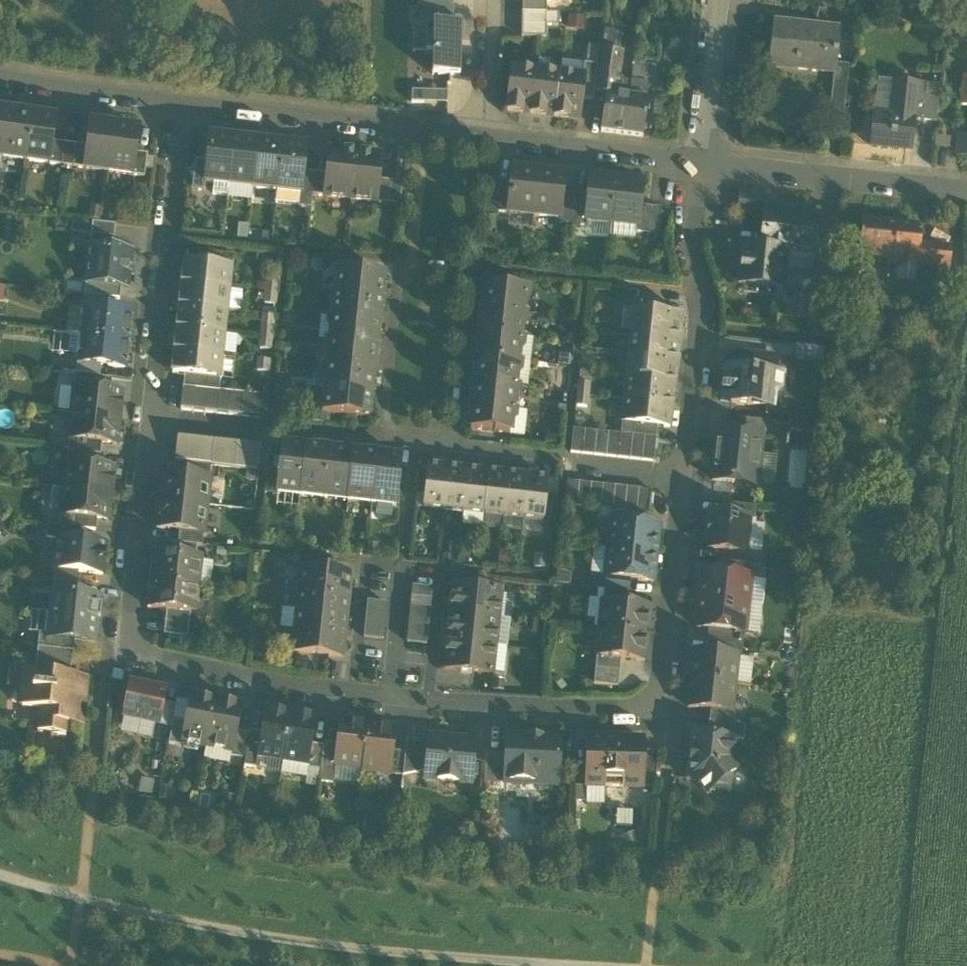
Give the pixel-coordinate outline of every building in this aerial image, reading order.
[(443,24),(444,18),(453,18),(453,0),(417,0),(417,24),(443,24)] [(522,13),(546,14),(546,2),(522,1),(522,13)] [(546,14),(522,13),(521,25),(546,26),(546,27),(558,27),(558,14),(546,14)] [(432,76),(460,76),(461,19),(453,18),(444,18),(443,24),(417,24),(413,23),(412,53),(432,54),(432,76)] [(833,74),(835,74),(836,64),(840,30),(774,23),(769,67),(833,74)] [(546,26),(521,25),(521,38),(546,38),(546,27),(546,26)] [(600,46),(618,48),(619,32),(601,30),(600,46)] [(632,73),(639,74),(643,42),(636,42),(632,73)] [(596,94),(605,95),(605,94),(613,95),(614,83),(617,83),(621,55),(621,53),(602,50),(596,94)] [(581,100),(593,101),(598,66),(584,64),(583,76),(584,76),(581,100)] [(831,94),(845,95),(848,66),(836,64),(835,74),(833,74),(831,94)] [(531,112),(536,70),(512,68),(507,111),(522,113),(522,111),(531,112)] [(555,115),(560,73),(536,70),(531,112),(531,114),(545,116),(545,114),(555,115)] [(555,117),(569,119),(569,117),(579,118),(581,100),(584,76),(583,76),(560,73),(555,115),(555,117)] [(632,73),(629,97),(624,135),(642,137),(647,99),(643,99),(646,75),(639,74),(632,73)] [(869,145),(912,150),(915,121),(922,121),(926,85),(894,81),(891,116),(873,115),(869,145)] [(922,121),(935,123),(939,86),(926,85),(922,121)] [(411,104),(447,105),(447,93),(411,92),(411,104)] [(601,132),(624,135),(629,97),(613,95),(605,94),(605,95),(601,132)] [(31,116),(7,113),(1,160),(25,163),(31,116)] [(55,120),(31,116),(25,163),(49,167),(52,143),(55,120)] [(84,171),(108,174),(114,128),(90,124),(87,148),(84,171)] [(138,131),(114,128),(108,174),(132,178),(135,155),(138,131)] [(966,156),(966,136),(958,135),(956,154),(966,156)] [(228,198),(229,188),(234,141),(210,138),(207,163),(205,185),(214,186),(213,196),(228,198)] [(229,188),(252,190),(258,143),(234,141),(229,188)] [(60,168),(63,146),(63,145),(52,143),(49,167),(60,168)] [(252,190),(276,193),(281,146),(258,143),(252,190)] [(75,147),(63,146),(60,168),(72,169),(75,147)] [(281,146),(276,193),(299,195),(300,196),(303,173),(305,149),(281,146)] [(75,147),(72,169),(72,170),(84,171),(87,148),(75,147)] [(324,199),(350,202),(355,154),(329,151),(326,176),(324,199)] [(381,157),(355,154),(350,202),(376,204),(378,181),(381,157)] [(132,178),(144,179),(147,156),(135,155),(132,178)] [(191,192),(204,194),(205,185),(207,163),(195,161),(191,192)] [(507,214),(533,217),(538,173),(512,171),(507,214)] [(311,210),(312,198),(315,174),(303,173),(300,196),(299,195),(298,207),(298,209),(311,210)] [(564,176),(538,173),(533,217),(558,220),(559,220),(562,194),(564,176)] [(326,176),(315,174),(312,198),(324,199),(326,176)] [(586,223),(611,226),(615,182),(590,179),(588,197),(585,223),(586,223)] [(483,216),(497,218),(501,182),(487,180),(483,216)] [(376,204),(388,206),(390,183),(378,181),(376,204)] [(641,185),(615,182),(611,226),(636,228),(637,228),(639,206),(641,185)] [(402,184),(390,183),(388,206),(399,207),(402,184)] [(298,207),(299,195),(276,193),(275,205),(298,207)] [(558,224),(571,225),(574,195),(562,194),(559,220),(558,220),(558,224)] [(738,213),(764,216),(765,209),(766,197),(740,194),(738,213)] [(588,197),(574,195),(571,225),(586,227),(586,223),(585,223),(588,197)] [(635,232),(658,235),(661,209),(639,206),(637,228),(636,228),(635,232)] [(784,269),(784,264),(786,251),(817,255),(820,255),(824,215),(765,209),(764,216),(760,249),(741,247),(738,284),(776,288),(778,268),(784,269)] [(860,255),(888,258),(895,259),(917,261),(918,261),(920,243),(921,237),(918,237),(919,227),(898,225),(862,221),(861,236),(859,255),(860,255)] [(609,242),(611,226),(586,223),(586,227),(585,239),(609,242)] [(91,236),(114,238),(115,226),(92,224),(91,236)] [(611,226),(609,242),(634,244),(635,232),(636,228),(611,226)] [(858,259),(859,259),(860,255),(859,255),(861,236),(842,234),(839,257),(858,259)] [(115,239),(114,238),(91,236),(89,248),(113,251),(115,239)] [(916,266),(949,270),(952,247),(920,243),(918,261),(917,261),(916,266)] [(121,289),(127,289),(131,253),(113,251),(89,248),(85,285),(121,289)] [(811,267),(817,255),(786,251),(784,264),(811,267)] [(196,263),(232,267),(233,255),(198,252),(196,263)] [(916,266),(917,261),(895,259),(888,258),(887,263),(900,265),(898,281),(914,283),(916,266)] [(184,262),(182,284),(225,289),(226,279),(231,280),(232,267),(196,263),(184,262)] [(338,295),(382,300),(383,290),(384,276),(337,271),(335,295),(338,295)] [(182,284),(179,307),(223,311),(224,300),(227,299),(230,295),(228,290),(225,289),(182,284)] [(85,285),(84,297),(108,299),(120,301),(121,289),(85,285)] [(528,291),(487,287),(486,299),(484,299),(484,301),(483,310),(485,311),(523,315),(524,304),(527,302),(528,291)] [(83,310),(83,309),(84,297),(63,295),(62,308),(83,310)] [(382,300),(338,295),(336,306),(333,310),(332,319),(335,319),(376,323),(377,313),(380,314),(382,300)] [(108,299),(84,297),(83,309),(107,312),(108,299)] [(638,311),(657,313),(658,301),(635,299),(633,311),(638,311)] [(179,307),(177,329),(221,334),(222,322),(225,321),(227,317),(226,313),(223,311),(179,307)] [(83,310),(80,337),(128,342),(130,316),(129,314),(107,312),(83,309),(83,310)] [(523,315),(485,311),(484,322),(482,322),(482,324),(480,334),(483,335),(520,339),(521,327),(524,325),(525,315),(523,315)] [(631,333),(635,333),(677,338),(677,333),(679,333),(681,316),(657,313),(638,311),(636,324),(634,325),(632,327),(632,330),(631,330),(631,333)] [(376,323),(335,319),(334,331),(330,333),(329,342),(332,343),(374,347),(374,340),(377,340),(377,338),(379,324),(376,323)] [(177,329),(175,351),(218,355),(220,344),(223,343),(225,339),(223,335),(221,334),(177,329)] [(628,355),(633,356),(676,360),(678,345),(676,344),(677,338),(635,333),(634,346),(631,347),(630,350),(629,352),(628,355)] [(520,339),(483,335),(481,346),(479,346),(479,348),(478,358),(480,358),(517,362),(519,351),(522,348),(523,339),(520,339)] [(125,367),(128,342),(80,337),(72,336),(70,350),(78,356),(77,364),(101,367),(123,369),(125,367)] [(374,347),(332,343),(331,354),(328,357),(327,366),(330,367),(371,371),(372,364),(375,364),(375,362),(376,347),(374,347)] [(736,368),(776,372),(778,350),(739,346),(736,368)] [(221,358),(218,355),(175,351),(172,374),(184,375),(216,379),(217,367),(221,365),(222,361),(221,358)] [(626,377),(631,378),(672,382),(672,377),(675,378),(676,360),(633,356),(631,368),(629,369),(627,372),(627,375),(626,374),(626,377)] [(517,362),(480,358),(479,370),(477,370),(476,371),(475,382),(477,382),(512,386),(515,386),(516,375),(519,373),(520,363),(517,362)] [(75,376),(99,379),(101,367),(77,364),(75,376)] [(371,371),(330,367),(329,378),(325,381),(324,390),(368,395),(369,387),(372,388),(372,386),(374,371),(371,371)] [(724,367),(723,380),(728,380),(727,390),(731,391),(730,402),(766,406),(768,392),(774,393),(782,387),(784,373),(776,372),(736,368),(724,367)] [(184,375),(183,387),(195,388),(207,389),(219,391),(220,379),(216,379),(184,375)] [(74,388),(110,392),(112,380),(99,379),(75,376),(74,388)] [(624,400),(628,400),(672,405),(673,389),(671,389),(672,382),(631,378),(629,391),(627,392),(625,394),(625,397),(624,397),(624,400)] [(720,401),(730,402),(731,391),(727,390),(728,380),(723,380),(720,401)] [(512,386),(477,382),(476,394),(474,394),(474,395),(473,406),(475,406),(510,410),(512,410),(514,398),(511,396),(512,386)] [(579,383),(578,395),(588,396),(589,384),(579,383)] [(180,411),(193,412),(195,388),(183,387),(180,411)] [(74,388),(72,414),(119,419),(122,393),(110,392),(74,388)] [(207,389),(195,388),(193,412),(204,413),(207,389)] [(219,391),(207,389),(204,413),(205,413),(216,414),(216,415),(219,391)] [(369,419),(371,395),(368,395),(324,390),(322,414),(369,419)] [(231,392),(219,391),(216,415),(228,416),(231,392)] [(231,392),(228,416),(240,417),(242,393),(231,392)] [(254,394),(242,393),(240,417),(251,418),(254,394)] [(266,396),(254,394),(251,418),(264,420),(266,396)] [(587,408),(588,396),(578,395),(577,407),(587,408)] [(669,427),(672,405),(628,400),(627,412),(624,413),(623,415),(622,418),(622,422),(657,426),(669,427)] [(510,410),(475,406),(473,418),(471,418),(471,419),(470,430),(510,434),(511,422),(509,419),(510,410)] [(117,445),(119,419),(72,414),(69,440),(102,443),(117,445)] [(788,445),(816,448),(819,425),(791,421),(788,445)] [(644,436),(656,438),(657,426),(622,422),(620,434),(632,435),(644,436)] [(570,453),(582,454),(585,430),(573,429),(570,453)] [(717,429),(716,440),(724,433),(739,435),(739,432),(717,429)] [(596,431),(585,430),(582,454),(594,455),(596,431)] [(608,432),(596,431),(594,455),(606,456),(608,432)] [(620,434),(608,432),(606,456),(618,458),(620,434)] [(712,480),(734,483),(734,480),(756,482),(761,434),(739,432),(739,435),(724,433),(716,440),(712,480)] [(632,435),(620,434),(618,458),(630,459),(632,435)] [(644,436),(632,435),(630,459),(642,460),(644,436)] [(656,438),(644,436),(642,460),(654,461),(656,438)] [(175,462),(187,463),(190,440),(178,438),(175,462)] [(69,440),(67,452),(100,456),(102,443),(69,440)] [(202,441),(190,440),(187,463),(199,465),(202,441)] [(213,442),(202,441),(199,465),(211,466),(213,442)] [(225,444),(213,442),(211,466),(222,467),(225,444)] [(237,445),(225,444),(222,467),(234,469),(237,445)] [(248,446),(237,445),(234,469),(246,470),(248,446)] [(261,447),(248,446),(246,470),(258,471),(261,447)] [(277,493),(300,496),(306,448),(282,446),(277,493)] [(329,451),(306,448),(300,496),(324,499),(329,451)] [(353,453),(329,451),(324,499),(348,501),(353,453)] [(104,456),(100,456),(67,452),(66,464),(102,468),(104,456)] [(377,456),(353,453),(348,501),(372,504),(377,456)] [(401,459),(377,456),(372,504),(396,506),(401,459)] [(209,478),(211,466),(199,465),(187,463),(185,475),(209,478)] [(424,509),(444,511),(448,468),(449,464),(439,463),(438,467),(429,466),(424,509)] [(66,464),(63,490),(111,495),(114,469),(102,468),(66,464)] [(458,469),(448,468),(444,511),(464,514),(468,470),(469,466),(458,465),(458,469)] [(478,471),(468,470),(464,514),(483,516),(488,472),(489,468),(478,467),(478,471)] [(497,473),(488,472),(483,516),(503,518),(508,474),(508,470),(498,469),(497,473)] [(517,475),(508,474),(503,518),(523,520),(528,472),(518,471),(517,475)] [(539,473),(528,472),(523,520),(543,522),(548,478),(538,477),(539,473)] [(162,473),(159,501),(206,506),(209,478),(185,475),(162,473)] [(565,505),(577,506),(579,482),(567,481),(565,505)] [(591,483),(579,482),(577,506),(589,507),(591,483)] [(603,485),(591,483),(589,507),(601,508),(603,485)] [(615,486),(603,485),(601,508),(613,510),(615,486)] [(615,486),(613,510),(624,511),(627,487),(615,486)] [(639,488),(627,487),(624,511),(636,512),(639,488)] [(651,490),(639,488),(636,512),(637,512),(648,514),(651,490)] [(108,521),(111,495),(63,490),(61,516),(96,519),(108,521)] [(203,534),(206,506),(159,501),(156,529),(179,531),(203,534)] [(749,519),(756,519),(757,506),(723,503),(722,514),(749,517),(749,519)] [(611,521),(636,524),(637,512),(636,512),(624,511),(613,510),(611,521)] [(705,547),(745,552),(749,519),(749,517),(722,514),(709,513),(705,547)] [(81,530),(95,531),(96,519),(61,516),(59,527),(81,530)] [(611,521),(608,549),(656,554),(659,527),(636,524),(611,521)] [(58,539),(79,542),(81,530),(59,527),(47,526),(46,538),(58,540),(58,539)] [(197,545),(202,546),(203,534),(179,531),(178,543),(197,545)] [(79,573),(103,575),(106,545),(79,542),(58,539),(58,540),(55,570),(79,573)] [(172,554),(196,557),(197,545),(178,543),(173,543),(172,554)] [(653,582),(656,554),(608,549),(605,577),(630,580),(653,582)] [(153,552),(150,580),(198,585),(200,570),(196,570),(197,557),(196,557),(172,554),(153,552)] [(714,573),(750,576),(751,565),(715,561),(714,573)] [(302,569),(300,590),(348,595),(350,574),(302,569)] [(53,582),(77,585),(79,573),(55,570),(53,582)] [(702,571),(699,599),(747,604),(750,576),(714,573),(702,571)] [(605,577),(604,589),(628,592),(630,580),(605,577)] [(196,600),(198,585),(150,580),(147,608),(166,610),(190,613),(191,613),(192,600),(196,600)] [(77,585),(53,582),(52,594),(76,597),(77,585)] [(453,585),(450,613),(498,618),(501,590),(453,585)] [(411,586),(409,597),(431,599),(433,588),(411,586)] [(626,604),(628,592),(604,589),(602,601),(626,604)] [(300,590),(298,610),(345,616),(348,595),(300,590)] [(76,597),(52,594),(47,636),(47,638),(74,641),(94,643),(99,599),(76,597)] [(744,632),(747,604),(699,599),(696,627),(708,628),(744,632)] [(602,601),(599,629),(647,634),(650,606),(626,604),(602,601)] [(367,602),(363,639),(385,641),(389,604),(367,602)] [(409,607),(405,644),(426,646),(430,609),(409,607)] [(164,635),(188,637),(190,613),(166,610),(164,635)] [(298,610),(296,631),(343,636),(345,616),(298,610)] [(450,613),(447,641),(495,646),(498,618),(450,613)] [(707,640),(717,641),(742,644),(743,644),(744,632),(708,628),(707,640)] [(644,662),(647,634),(599,629),(596,657),(620,659),(644,662)] [(341,657),(343,636),(296,631),(293,652),(341,657)] [(47,636),(39,635),(37,649),(73,653),(74,641),(47,638),(47,636)] [(492,674),(495,646),(447,641),(444,668),(492,674)] [(741,657),(742,644),(717,641),(716,653),(737,656),(737,657),(741,657)] [(35,672),(71,676),(73,653),(37,649),(35,672)] [(694,651),(690,679),(734,684),(737,657),(737,656),(716,653),(694,651)] [(595,669),(619,671),(620,659),(596,657),(595,669)] [(24,690),(26,671),(9,669),(6,689),(24,690)] [(619,671),(595,669),(594,684),(618,687),(619,671)] [(51,736),(65,738),(67,725),(80,726),(84,694),(75,693),(76,686),(79,686),(80,677),(71,676),(35,672),(26,671),(24,690),(22,709),(40,711),(37,733),(51,735),(51,736)] [(84,694),(80,726),(83,726),(88,678),(80,677),(79,686),(76,686),(75,693),(84,694)] [(731,710),(734,684),(690,679),(687,707),(710,709),(731,712),(731,710)] [(123,718),(159,725),(164,704),(166,691),(130,684),(123,718)] [(181,743),(206,748),(215,701),(190,696),(185,723),(181,743)] [(241,706),(215,701),(206,748),(231,753),(232,753),(236,733),(241,706)] [(159,727),(171,729),(175,706),(164,704),(159,725),(159,727)] [(710,709),(709,721),(734,724),(735,711),(731,710),(731,712),(710,709)] [(257,757),(283,761),(290,714),(264,710),(261,733),(257,757)] [(316,718),(290,714),(283,761),(309,765),(312,745),(316,718)] [(168,745),(180,747),(181,743),(185,723),(173,720),(168,745)] [(336,765),(362,768),(367,725),(367,724),(340,721),(337,745),(335,765),(336,765)] [(745,725),(734,724),(709,721),(707,735),(731,738),(743,740),(745,725)] [(395,729),(367,725),(362,768),(362,771),(389,774),(390,774),(392,751),(395,729)] [(244,767),(256,769),(257,757),(261,733),(249,731),(244,767)] [(231,757),(243,759),(247,735),(236,733),(232,753),(231,753),(231,757)] [(696,780),(707,793),(712,789),(730,791),(732,773),(737,769),(729,759),(729,753),(730,753),(730,752),(734,749),(731,745),(731,744),(730,744),(731,738),(707,735),(693,733),(691,749),(690,751),(694,751),(693,762),(689,761),(689,763),(690,763),(688,779),(696,780)] [(541,785),(553,786),(556,783),(557,764),(558,764),(559,738),(542,737),(542,739),(527,739),(527,737),(506,736),(505,755),(504,781),(507,781),(538,782),(541,785)] [(586,786),(642,787),(643,751),(643,739),(587,738),(586,786)] [(425,779),(471,782),(474,743),(458,742),(456,744),(445,743),(442,740),(428,739),(428,742),(426,771),(425,772),(425,779)] [(404,753),(403,767),(415,768),(415,771),(426,771),(428,742),(405,740),(404,753)] [(321,767),(335,769),(336,765),(335,765),(337,745),(324,743),(321,767)] [(308,769),(320,770),(323,747),(312,745),(309,765),(308,769)] [(229,765),(231,757),(231,753),(206,748),(204,760),(229,765)] [(403,777),(403,767),(404,753),(392,751),(390,774),(389,774),(389,775),(403,777)] [(642,787),(655,787),(659,752),(643,751),(642,787)] [(484,783),(507,784),(507,781),(504,781),(505,755),(486,754),(484,783)] [(403,777),(425,772),(426,771),(415,771),(415,768),(403,767),(403,777)] [(574,804),(586,804),(586,786),(574,786),(574,804)] [(616,821),(629,823),(631,811),(617,809),(616,821)]
